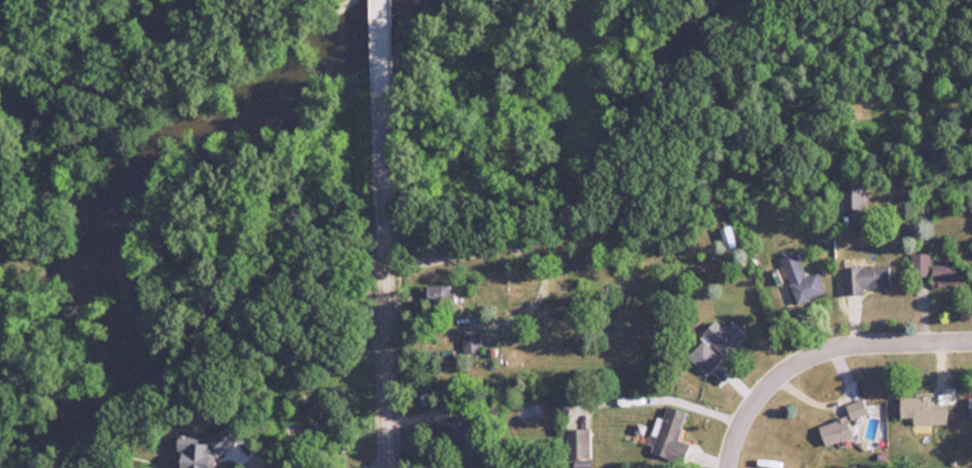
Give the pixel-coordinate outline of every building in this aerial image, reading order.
[(840,184),(840,213),(865,213),(865,184),(840,184)] [(780,258),(796,304),(825,295),(818,273),(805,277),(797,252),(780,258)] [(928,254),(911,254),(911,277),(928,277),(928,254)] [(961,265),(932,265),(932,286),(961,286),(961,265)] [(864,294),(864,288),(890,287),(889,266),(843,268),(844,295),(864,294)] [(436,296),(448,297),(449,285),(436,285),(436,296)] [(724,328),(716,320),(703,334),(725,357),(747,335),(732,320),(724,328)] [(480,335),(463,335),(463,352),(480,352),(480,335)] [(721,361),(702,342),(687,357),(706,376),(721,361)] [(900,397),(900,417),(913,417),(913,424),(944,423),(943,406),(929,406),(929,396),(900,397)] [(866,413),(862,400),(846,404),(850,418),(866,413)] [(649,453),(673,460),(688,412),(663,405),(649,453)] [(853,436),(846,416),(818,427),(825,446),(853,436)] [(564,429),(564,458),(591,458),(591,428),(564,429)]
